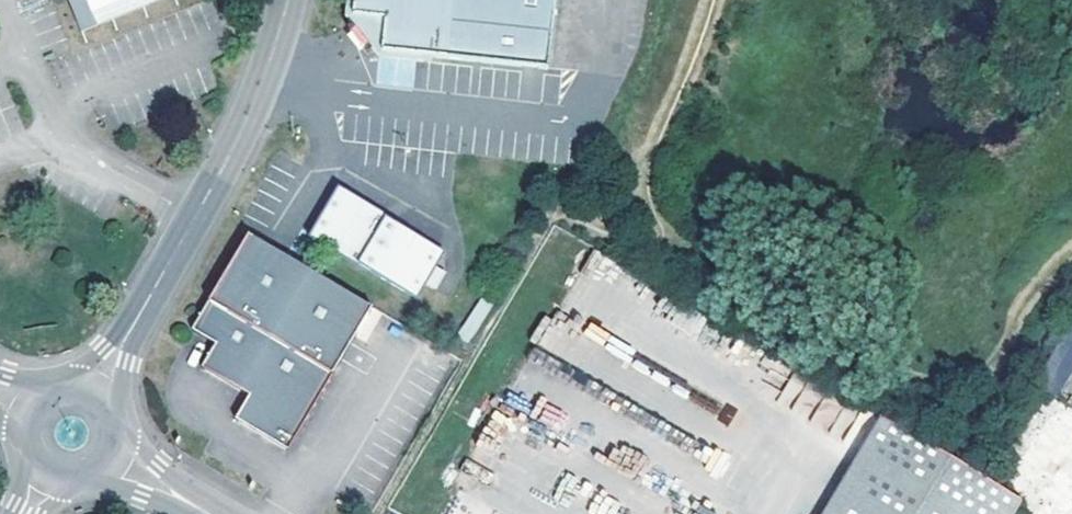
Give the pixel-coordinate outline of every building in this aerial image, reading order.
[(80,33),(161,0),(66,0),(80,33)] [(555,0),(355,0),(354,11),(367,31),(380,51),(550,66),(555,0)] [(340,191),(334,202),(339,205),(348,202),(351,197),(340,191)] [(441,248),(351,197),(348,202),(339,205),(334,202),(331,207),(325,218),(320,228),(324,230),(326,241),(324,244),(414,297),(422,282),(432,265),(441,248)] [(314,238),(324,244),(326,241),(324,230),(320,228),(314,238)] [(371,308),(248,236),(193,331),(215,345),(202,368),(248,396),(242,407),(234,420),(286,452),(360,326),(371,308)] [(441,270),(432,265),(422,282),(431,287),(441,270)] [(1037,387),(1065,397),(1071,380),(1071,296),(1037,387)] [(1024,501),(880,418),(823,513),(1017,513),(1024,501)]
